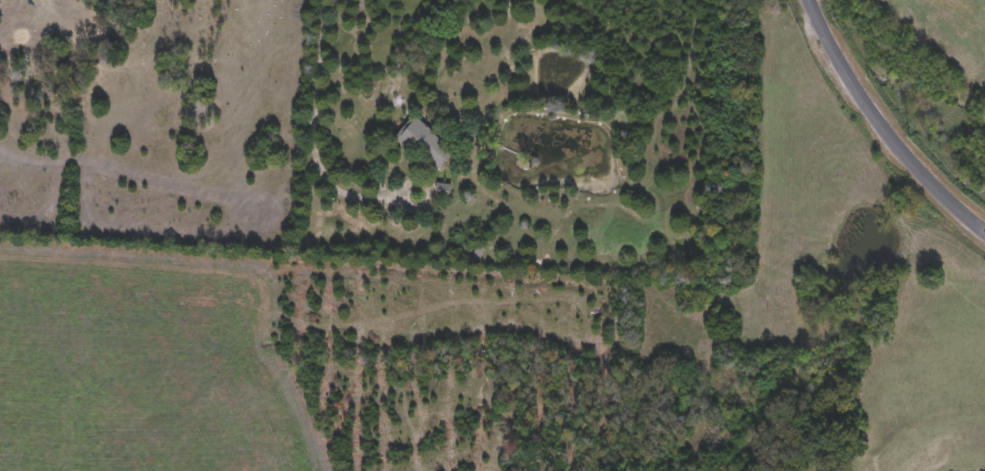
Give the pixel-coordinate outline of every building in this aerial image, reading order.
[(452,157),(437,172),(415,149),(430,134),(452,157)]
